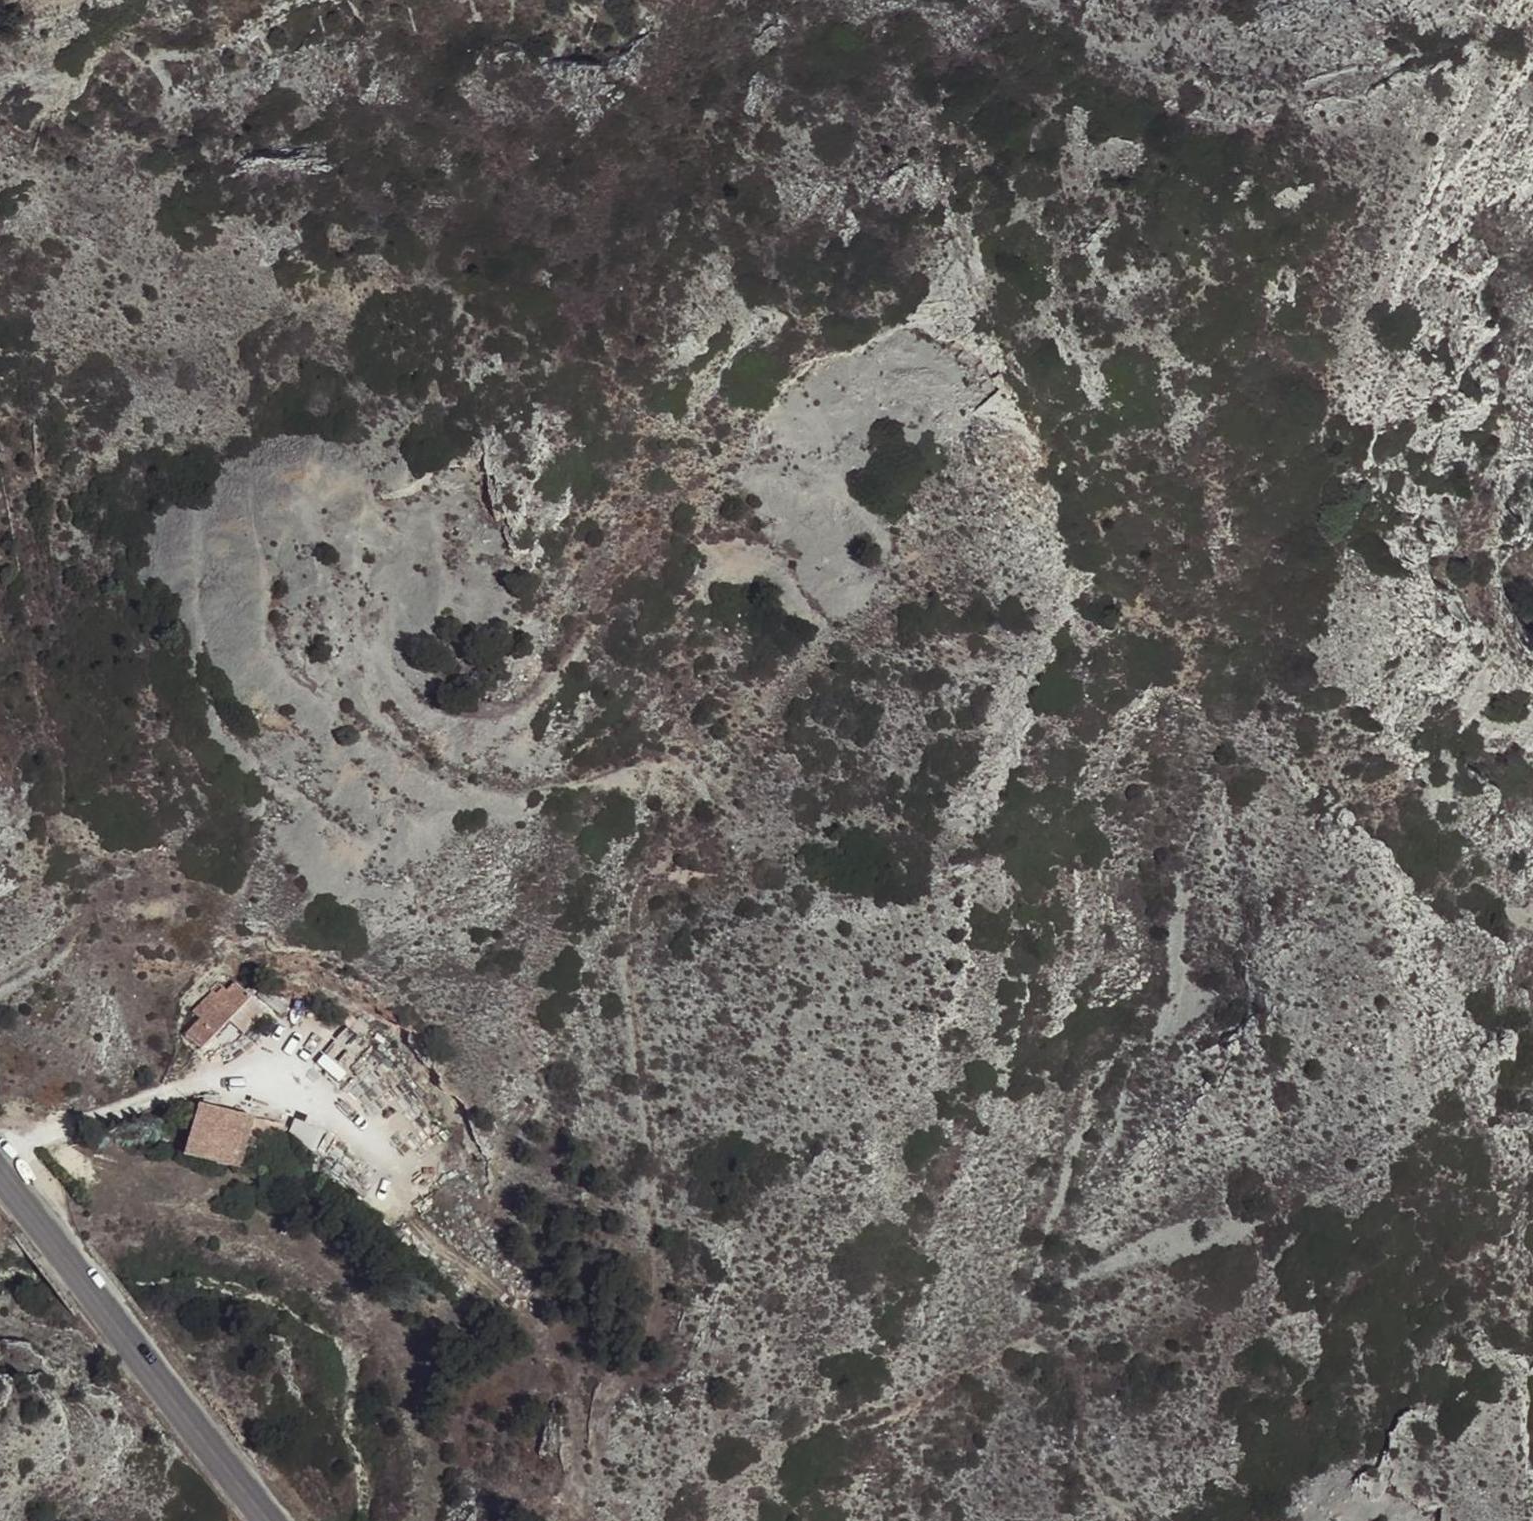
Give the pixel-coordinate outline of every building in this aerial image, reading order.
[(223,964),(218,959),(211,965),(216,970),(223,964)] [(237,962),(184,1013),(197,1025),(251,976),(237,962)] [(200,1086),(187,1138),(282,1164),(291,1130),(252,1119),(256,1100),(200,1086)]
